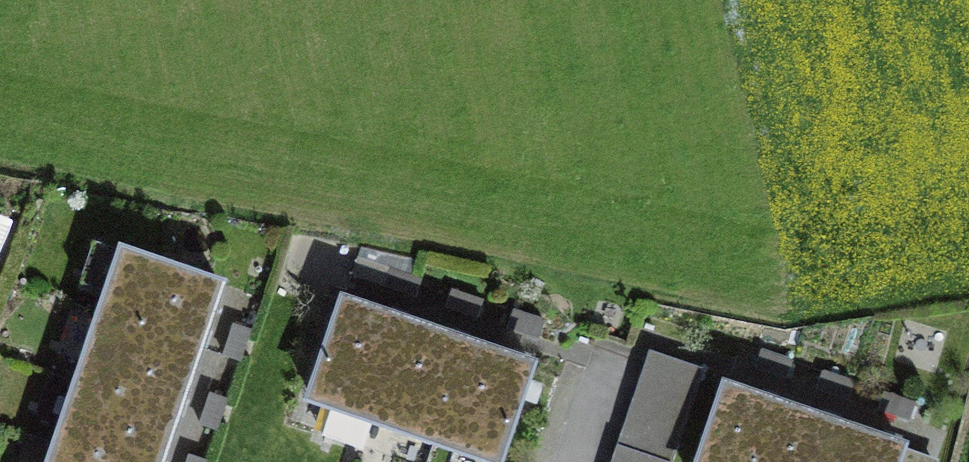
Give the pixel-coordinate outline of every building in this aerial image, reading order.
[(101,312),(197,345),(218,283),(94,241),(80,282),(108,292),(101,312)] [(391,268),(385,285),(415,296),(421,279),(391,268)] [(452,289),(446,306),(476,317),(483,300),(452,289)] [(364,447),(374,419),(407,322),(344,301),(311,397),(333,405),(323,433),(364,447)] [(514,310),(508,327),(538,338),(544,320),(514,310)] [(174,414),(197,345),(101,312),(78,382),(174,414)] [(374,419),(435,439),(468,342),(407,322),(374,419)] [(234,324),(224,354),(240,360),(251,330),(234,324)] [(468,342),(435,439),(498,460),(531,364),(468,342)] [(762,350),(756,367),(786,377),(792,360),(762,350)] [(651,353),(614,461),(668,461),(699,370),(651,353)] [(823,370),(817,388),(847,398),(853,381),(823,370)] [(174,414),(78,382),(57,444),(111,461),(158,461),(174,414)] [(777,403),(726,386),(700,461),(757,461),(777,403)] [(885,392),(879,409),(909,419),(915,402),(885,392)] [(210,393),(200,423),(217,429),(227,399),(210,393)] [(839,424),(777,403),(757,461),(826,461),(839,424)] [(826,461),(896,461),(902,445),(839,424),(826,461)] [(57,444),(50,461),(111,461),(57,444)]
